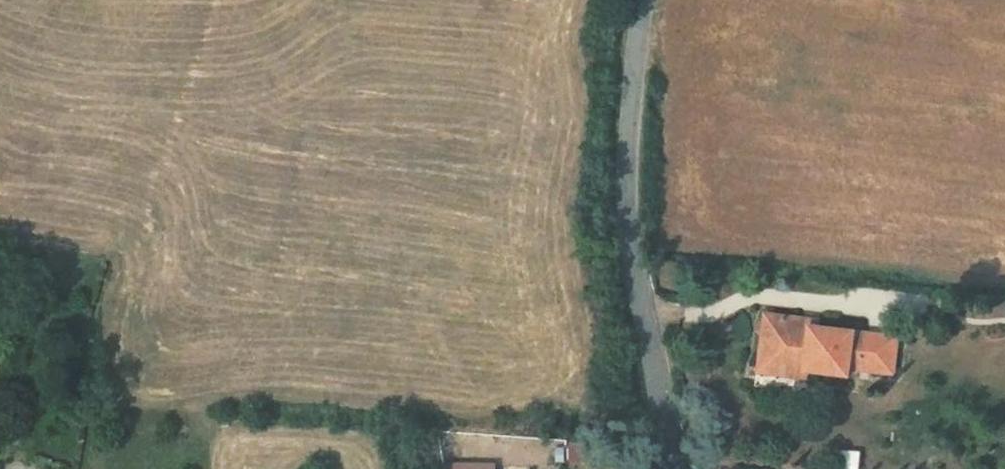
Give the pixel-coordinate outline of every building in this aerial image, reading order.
[(757,291),(753,338),(799,343),(799,349),(839,353),(840,345),(884,349),(888,314),(810,306),(795,303),(795,294),(757,291)] [(795,294),(795,303),(810,306),(810,296),(795,294)] [(799,349),(799,343),(753,338),(752,350),(799,354),(799,349)]
